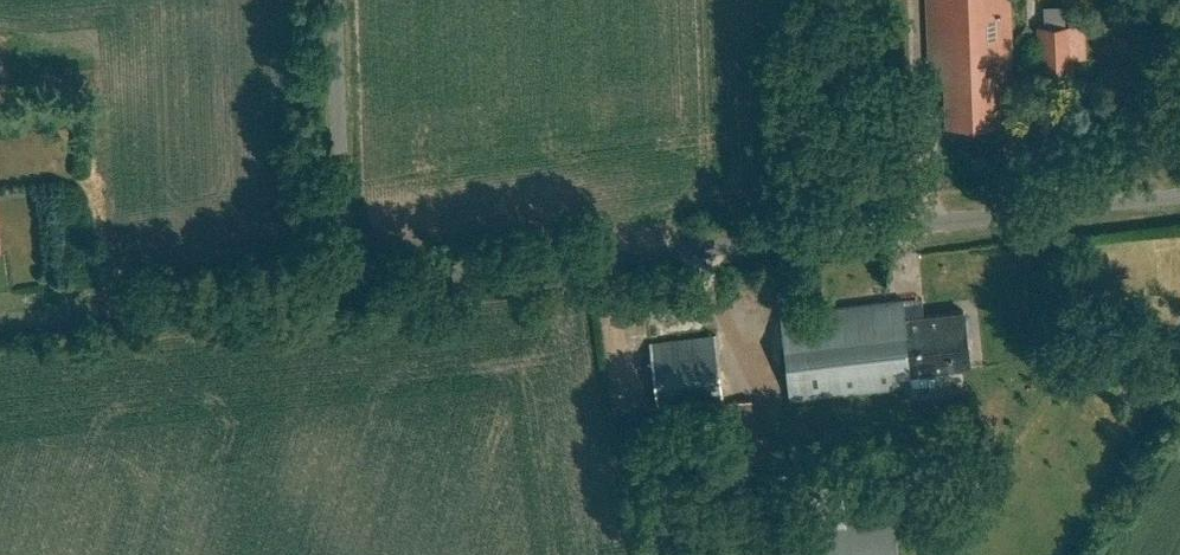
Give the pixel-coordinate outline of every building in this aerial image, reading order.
[(926,62),(931,62),(938,76),(940,126),(997,124),(995,76),(1012,75),(1009,0),(924,0),(926,62)] [(1044,23),(1065,23),(1065,5),(1044,5),(1044,23)] [(1083,23),(1034,26),(1037,76),(1086,74),(1083,23)] [(902,297),(777,312),(788,404),(905,389),(903,377),(969,369),(961,310),(904,317),(902,297)] [(713,335),(648,342),(655,409),(720,402),(713,335)] [(891,516),(816,526),(820,554),(895,554),(891,516)]
